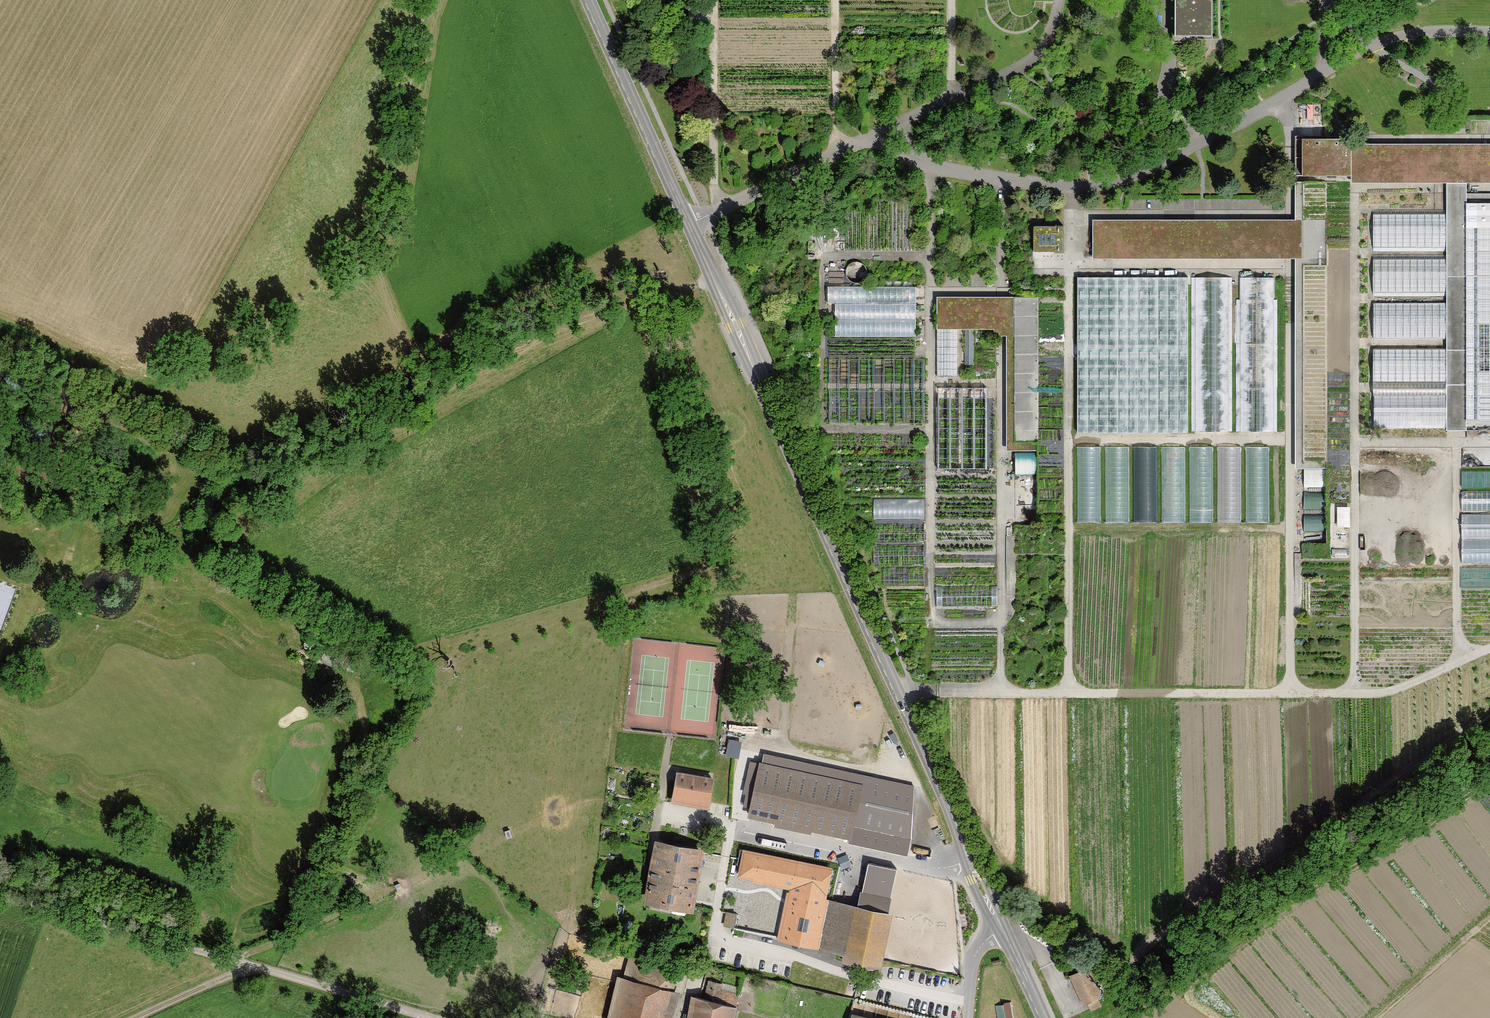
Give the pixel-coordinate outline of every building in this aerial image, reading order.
[(1176,39),(1213,39),(1213,0),(1176,0),(1176,39)] [(1299,175),(1349,175),(1349,145),(1349,137),(1299,137),(1299,175)] [(1349,145),(1349,175),(1349,183),(1446,182),(1466,182),(1489,182),(1489,145),(1349,145)] [(1466,203),(1466,182),(1446,182),(1446,215),(1446,247),(1446,304),(1446,336),(1446,349),(1446,381),(1446,430),(1466,430),(1466,425),(1466,203)] [(1466,203),(1466,425),(1489,425),(1489,203),(1466,203)] [(1446,215),(1373,214),(1373,247),(1446,247),(1446,215)] [(1291,221),(1091,221),(1091,258),(1291,257),(1301,257),(1301,221),(1291,221)] [(1063,227),(1033,227),(1033,252),(1063,252),(1063,227)] [(1446,259),(1373,258),(1373,291),(1446,291),(1446,259)] [(1076,277),(1076,431),(1187,432),(1187,277),(1076,277)] [(1195,277),(1195,431),(1228,431),(1228,277),(1195,277)] [(1240,277),(1240,431),(1273,431),(1274,278),(1240,277)] [(828,284),(828,302),(835,302),(835,335),(916,335),(916,284),(828,284)] [(936,296),(936,328),(957,328),(994,329),(994,337),(1007,336),(1007,451),(1036,451),(1038,298),(936,296)] [(1446,304),(1373,303),(1373,336),(1446,336),(1446,304)] [(936,328),(936,376),(957,376),(957,328),(936,328)] [(1446,349),(1373,349),(1373,381),(1446,381),(1446,349)] [(986,386),(937,386),(937,467),(986,467),(986,386)] [(1446,395),(1373,395),(1373,427),(1446,428),(1446,395)] [(1156,446),(1132,447),(1133,522),(1156,522),(1156,446)] [(1100,447),(1077,447),(1077,523),(1101,523),(1100,447)] [(1129,447),(1106,447),(1106,523),(1129,522),(1129,447)] [(1241,447),(1217,447),(1217,523),(1241,523),(1241,447)] [(1184,448),(1161,448),(1161,524),(1184,524),(1184,448)] [(1212,448),(1189,448),(1189,523),(1212,523),(1212,448)] [(1269,448),(1245,448),(1245,523),(1269,523),(1269,448)] [(1463,489),(1463,509),(1489,509),(1489,489),(1463,489)] [(1306,490),(1305,506),(1323,507),(1324,491),(1306,490)] [(924,517),(924,497),(875,497),(875,517),(924,517)] [(1489,561),(1489,512),(1463,512),(1463,561),(1489,561)] [(727,753),(740,756),(743,739),(730,737),(727,753)] [(759,763),(747,819),(849,841),(849,844),(907,857),(912,840),(915,787),(764,754),(762,764),(759,763)] [(708,804),(712,779),(677,773),(673,797),(708,804)] [(702,851),(656,843),(645,902),(692,910),(702,851)] [(825,887),(829,868),(742,850),(737,873),(741,874),(754,877),(753,880),(790,888),(792,880),(825,887)] [(862,892),(860,892),(856,910),(888,917),(892,899),(890,898),(897,871),(868,864),(862,892)] [(792,880),(790,888),(780,934),(779,937),(882,960),(891,918),(888,917),(856,910),(821,903),(825,887),(792,880)] [(726,910),(724,924),(735,925),(737,911),(726,910)] [(630,957),(624,979),(621,978),(611,1017),(668,1017),(675,993),(670,992),(677,970),(672,969),(630,957)] [(1089,966),(1068,975),(1081,1007),(1102,999),(1089,966)] [(708,980),(704,999),(735,1007),(738,994),(721,989),(722,984),(708,980)] [(696,997),(692,1017),(733,1017),(735,1007),(704,999),(700,998),(696,997)]
